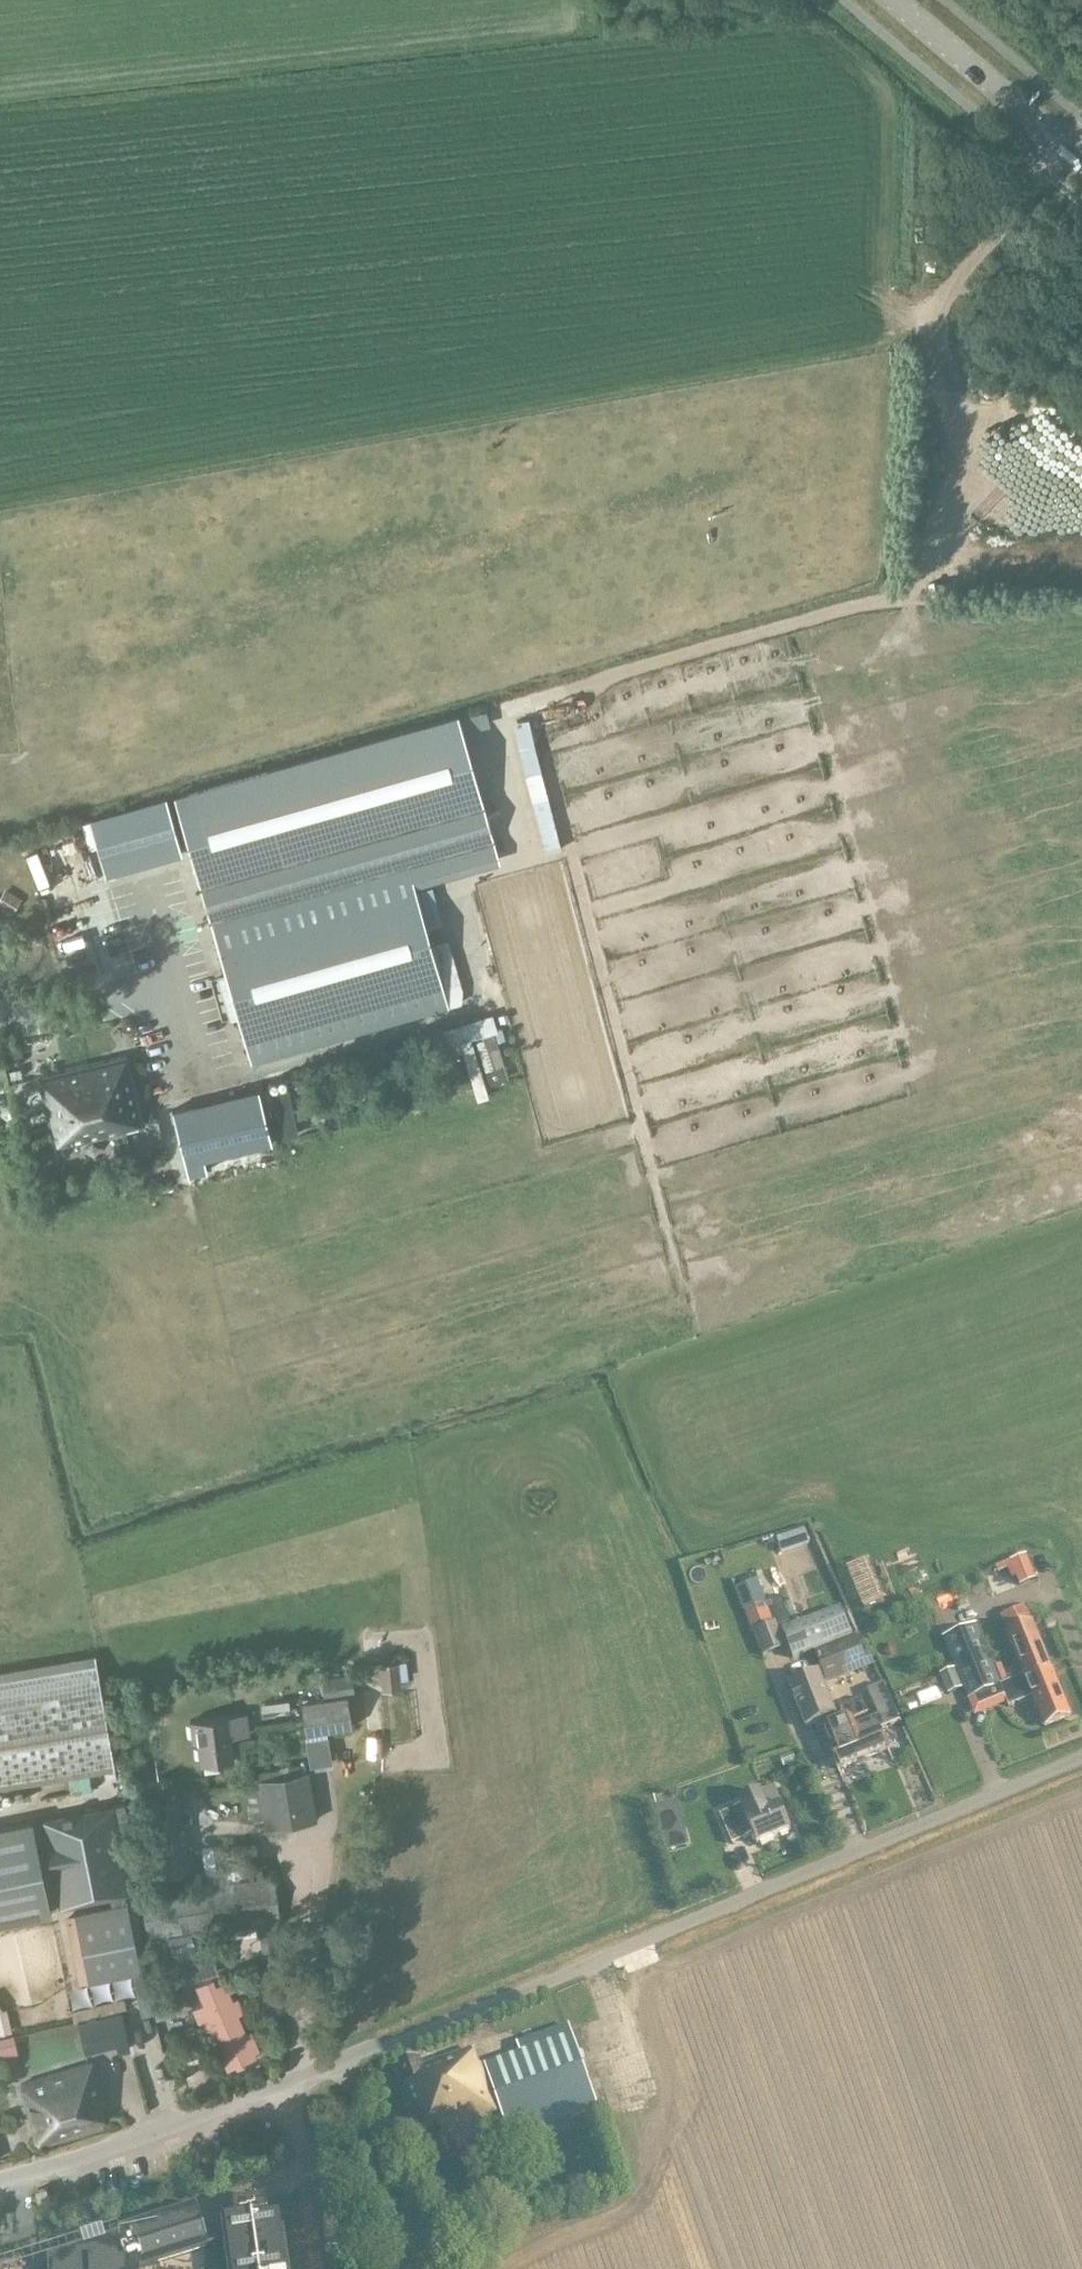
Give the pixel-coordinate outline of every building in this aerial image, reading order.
[(174,797),(251,1063),(462,1003),(444,943),(431,946),(427,931),(440,928),(429,890),(416,894),(412,881),(497,856),(458,715),(174,797)] [(165,799),(90,821),(106,877),(181,855),(166,799),(165,799)] [(433,1052),(482,1036),(494,1033),(498,1032),(492,1014),(428,1034),(433,1052)] [(476,1042),(490,1083),(506,1079),(496,1048),(499,1047),(494,1033),(482,1036),(483,1040),(476,1042)] [(20,1043),(2,1047),(4,1060),(23,1056),(20,1043)] [(40,1079),(57,1147),(141,1127),(136,1108),(139,1106),(127,1057),(40,1079)] [(308,1076),(294,1079),(298,1093),(311,1089),(308,1076)] [(173,1110),(186,1164),(272,1143),(258,1088),(173,1110)] [(299,1137),(289,1090),(273,1094),(283,1140),(299,1137)] [(774,1535),(778,1547),(806,1539),(801,1526),(774,1535)] [(1032,1574),(1023,1550),(992,1563),(994,1568),(1004,1564),(1008,1573),(1012,1572),(1016,1581),(1032,1574)] [(753,1575),(730,1584),(738,1606),(740,1606),(754,1600),(759,1599),(761,1598),(753,1575)] [(754,1600),(740,1606),(747,1625),(749,1624),(750,1627),(761,1622),(768,1620),(759,1599),(754,1600)] [(778,1625),(789,1654),(848,1632),(837,1602),(778,1625)] [(1020,1672),(997,1682),(1006,1702),(1029,1693),(1041,1722),(1066,1711),(1048,1665),(1028,1620),(1021,1603),(998,1613),(1005,1630),(1002,1632),(1020,1672)] [(750,1627),(759,1651),(779,1643),(770,1619),(768,1620),(761,1622),(750,1627)] [(965,1695),(997,1682),(981,1639),(972,1620),(940,1633),(965,1695)] [(812,1646),(818,1662),(823,1676),(863,1660),(852,1631),(812,1646)] [(114,1767),(95,1657),(0,1673),(0,1787),(114,1767)] [(379,1665),(382,1691),(401,1689),(400,1679),(409,1678),(407,1661),(379,1665)] [(949,1665),(936,1671),(943,1689),(957,1684),(949,1665)] [(816,1667),(786,1679),(802,1723),(833,1711),(816,1667)] [(321,1680),(325,1698),(355,1693),(352,1674),(321,1680)] [(864,1709),(858,1694),(838,1702),(841,1713),(836,1714),(837,1718),(819,1725),(835,1765),(885,1745),(877,1725),(891,1720),(896,1718),(880,1679),(864,1686),(873,1706),(875,1712),(852,1721),(849,1716),(864,1709)] [(302,1704),(307,1735),(353,1727),(348,1696),(302,1704)] [(231,1736),(251,1734),(248,1714),(191,1721),(194,1742),(198,1741),(201,1763),(235,1759),(231,1736)] [(300,1765),(287,1767),(288,1774),(302,1772),(300,1765)] [(288,1774),(281,1776),(260,1779),(268,1828),(317,1820),(309,1771),(302,1772),(288,1774)] [(731,1805),(741,1834),(748,1831),(753,1841),(786,1826),(777,1803),(778,1802),(769,1783),(735,1797),(737,1802),(731,1805)] [(664,1789),(649,1793),(651,1803),(669,1798),(664,1789)] [(189,1868),(180,1800),(154,1803),(163,1871),(189,1868)] [(126,1880),(134,1878),(130,1861),(132,1861),(124,1804),(42,1821),(60,1908),(129,1894),(126,1880)] [(716,1811),(728,1840),(741,1834),(731,1805),(716,1811)] [(676,1820),(656,1825),(662,1848),(682,1842),(676,1820)] [(51,1914),(32,1821),(0,1828),(0,1924),(51,1914)] [(229,1845),(230,1862),(258,1861),(257,1844),(229,1845)] [(216,1866),(226,1864),(224,1848),(214,1849),(216,1866)] [(142,1896),(148,1937),(168,1934),(190,1931),(279,1920),(273,1877),(263,1878),(261,1863),(228,1867),(231,1885),(142,1896)] [(74,1915),(89,1984),(141,1972),(126,1903),(74,1915)] [(190,1931),(168,1934),(172,1948),(193,1941),(190,1931)] [(253,1934),(254,1952),(273,1951),(271,1933),(253,1934)] [(179,1970),(168,1973),(173,1988),(219,1974),(213,1958),(207,1961),(203,1950),(176,1959),(179,1970)] [(153,1975),(158,1996),(173,1993),(168,1971),(153,1975)] [(143,1975),(133,1978),(142,2016),(152,2013),(143,1975)] [(202,2030),(210,2027),(228,2068),(256,2056),(255,2051),(260,2049),(252,2030),(247,2032),(239,2012),(245,2010),(239,1996),(234,1998),(226,1979),(216,1983),(214,1977),(195,1985),(203,2003),(192,2007),(202,2030)] [(173,1993),(158,1996),(152,1998),(158,2019),(189,2011),(183,1990),(173,1993)] [(71,2009),(74,2019),(127,2006),(124,1996),(71,2009)] [(80,2023),(87,2053),(130,2042),(122,2012),(80,2023)] [(420,2066),(416,2055),(394,2063),(419,2137),(498,2110),(508,2136),(546,2122),(550,2132),(570,2125),(567,2115),(594,2105),(564,2022),(513,2039),(517,2049),(481,2061),(476,2063),(470,2047),(420,2066)] [(18,2051),(13,2035),(0,2038),(0,2056),(18,2051)] [(93,2064),(23,2086),(40,2144),(104,2124),(99,2107),(106,2105),(93,2064)] [(38,2192),(41,2201),(51,2198),(48,2189),(38,2192)] [(128,2268),(133,2268),(133,2266),(218,2239),(222,2268),(279,2268),(272,2213),(260,2214),(258,2196),(226,2200),(228,2214),(215,2216),(216,2227),(199,2233),(189,2201),(104,2229),(106,2235),(93,2238),(49,2252),(49,2268),(128,2268)]
